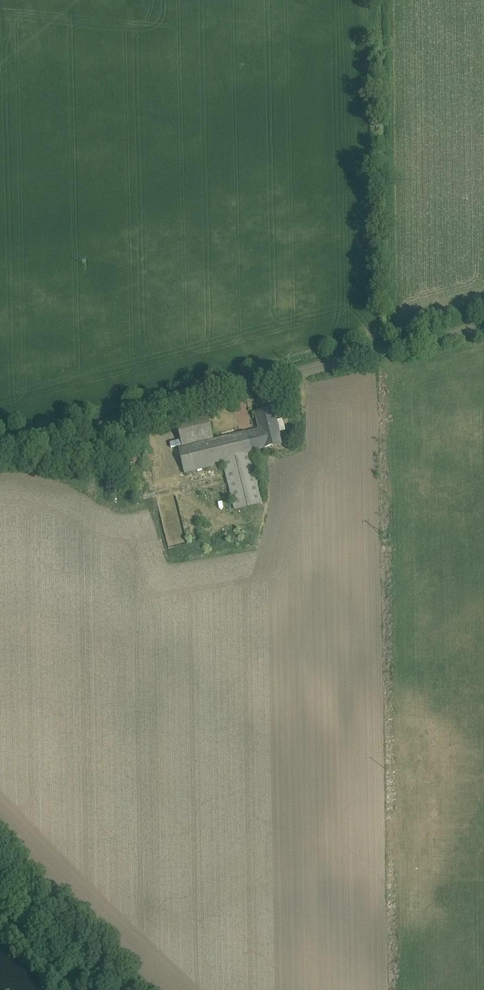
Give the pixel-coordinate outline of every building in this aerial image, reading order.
[(220,464),(231,511),(261,505),(250,457),(267,453),(266,447),(280,444),(272,410),(252,414),(256,431),(211,441),(208,426),(174,434),(178,449),(173,450),(179,474),(220,464)]
